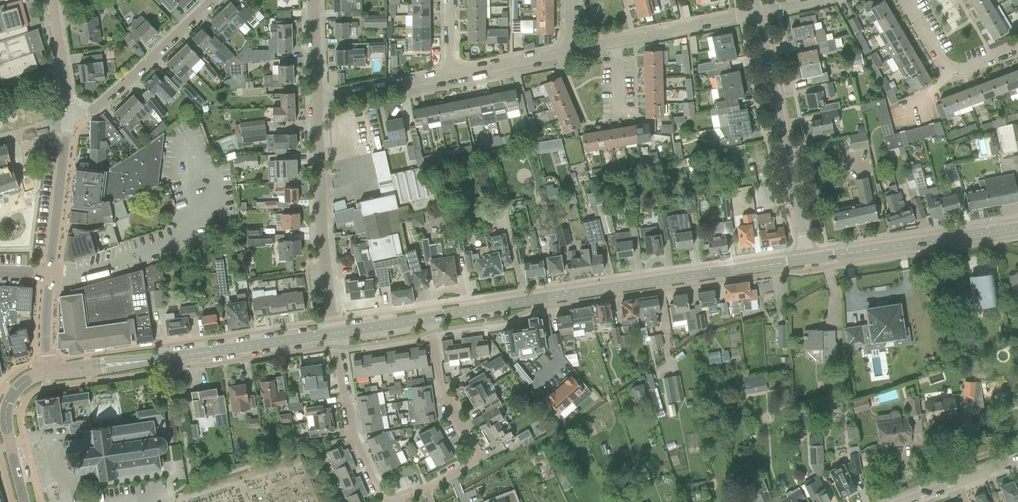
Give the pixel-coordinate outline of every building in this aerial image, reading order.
[(28,25),(21,0),(0,6),(0,10),(2,15),(0,15),(0,75),(2,80),(38,68),(38,66),(45,64),(41,50),(45,49),(38,28),(26,32),(24,26),(28,25)] [(159,5),(161,3),(170,12),(179,3),(182,7),(190,0),(154,0),(159,5)] [(335,11),(338,11),(338,16),(356,16),(356,0),(334,0),(335,11)] [(636,5),(639,17),(643,16),(653,13),(651,8),(658,6),(656,0),(655,0),(636,5)] [(677,10),(675,0),(669,0),(671,7),(672,7),(673,11),(677,10)] [(890,12),(883,0),(870,8),(874,14),(869,16),(868,19),(870,24),(890,12)] [(999,5),(996,0),(981,0),(973,5),(980,16),(999,5)] [(231,2),(221,12),(230,22),(235,26),(240,22),(242,24),(246,20),(252,15),(252,14),(241,2),(236,7),(231,2)] [(412,4),(407,4),(407,16),(412,15),(430,15),(429,3),(412,4)] [(993,9),(999,6),(999,5),(980,16),(987,28),(1000,20),(993,9)] [(467,18),(485,18),(485,7),(467,7),(467,18)] [(521,20),(517,20),(517,7),(514,7),(514,8),(512,8),(512,21),(521,20)] [(533,20),(552,20),(552,7),(536,7),(536,20),(533,20)] [(213,24),(210,28),(216,34),(217,35),(224,28),(231,35),(236,30),(236,29),(238,31),(238,30),(234,26),(235,26),(230,22),(221,12),(220,12),(219,11),(213,16),(214,16),(215,17),(211,21),(213,24)] [(897,23),(890,12),(870,24),(877,20),(884,31),(897,23)] [(801,25),(791,27),(791,28),(793,28),(795,40),(794,40),(802,39),(806,38),(808,44),(826,40),(825,34),(824,29),(822,29),(813,31),(811,24),(816,23),(815,14),(800,17),(801,25)] [(157,31),(150,24),(141,15),(137,19),(134,19),(131,22),(131,25),(127,28),(130,34),(131,34),(136,43),(142,38),(145,42),(157,31)] [(387,16),(387,15),(384,15),(379,16),(363,16),(364,28),(386,28),(387,28),(387,27),(387,21),(387,16)] [(413,27),(430,27),(430,15),(412,15),(413,27)] [(854,33),(862,28),(855,16),(847,20),(854,33)] [(82,44),(102,40),(97,17),(76,20),(79,34),(80,34),(82,44)] [(1000,20),(987,28),(994,39),(1007,32),(1012,28),(1006,17),(1000,20)] [(276,18),(273,18),(274,24),(271,24),(271,39),(268,39),(292,38),(292,37),(295,37),(294,30),(291,30),(291,24),(287,24),(287,18),(276,18)] [(485,29),(485,18),(467,18),(468,30),(485,29)] [(498,26),(507,26),(507,18),(498,18),(498,26)] [(512,33),(521,33),(521,20),(512,21),(512,33)] [(549,32),(552,32),(552,20),(533,20),(532,33),(543,33),(549,32)] [(349,28),(358,28),(357,22),(335,23),(335,38),(349,38),(349,28)] [(901,31),(904,28),(900,22),(897,23),(884,31),(878,34),(885,46),(904,35),(901,31)] [(407,39),(413,38),(430,38),(430,27),(413,27),(407,27),(407,39)] [(196,35),(193,38),(203,49),(207,45),(213,52),(225,64),(233,55),(221,43),(217,38),(215,35),(212,38),(203,29),(202,29),(201,28),(195,34),(196,35)] [(497,41),(508,41),(508,29),(485,29),(468,30),(468,41),(469,41),(469,43),(474,42),(474,41),(485,41),(485,42),(497,42),(497,41)] [(731,33),(732,33),(712,37),(714,49),(733,46),(731,33)] [(860,45),(865,42),(860,33),(855,35),(860,45)] [(130,34),(124,38),(130,47),(136,43),(131,34),(130,34)] [(885,46),(892,57),(911,46),(904,35),(885,46)] [(698,53),(696,36),(695,36),(688,37),(691,54),(698,53)] [(292,38),(268,39),(269,47),(272,47),(272,52),(274,52),(292,52),(292,44),(294,44),(293,39),(292,39),(292,38)] [(407,39),(405,39),(405,50),(430,50),(430,38),(413,38),(407,39)] [(805,51),(796,52),(797,53),(798,53),(800,65),(819,61),(817,54),(837,51),(836,47),(842,46),(840,38),(834,39),(826,40),(808,44),(809,50),(805,51)] [(336,57),(334,57),(335,63),(336,63),(336,64),(353,64),(353,58),(365,58),(369,57),(369,53),(387,52),(387,42),(356,43),(344,43),(344,49),(336,49),(336,57)] [(865,42),(860,45),(865,54),(867,53),(870,51),(866,44),(865,42)] [(196,54),(194,51),(187,44),(177,54),(184,62),(190,68),(200,59),(196,54)] [(402,49),(396,49),(396,44),(390,44),(390,55),(402,55),(402,49)] [(711,61),(698,64),(699,72),(707,71),(726,67),(725,61),(728,60),(737,59),(737,58),(736,58),(733,46),(714,49),(716,57),(710,58),(711,61)] [(911,46),(892,57),(898,69),(904,65),(917,58),(911,46)] [(247,48),(241,60),(244,62),(245,62),(269,60),(269,52),(269,50),(251,50),(251,48),(247,48)] [(661,64),(661,61),(660,51),(645,51),(645,64),(661,64)] [(870,70),(875,67),(882,63),(876,52),(863,58),(870,70)] [(101,54),(93,55),(83,56),(84,64),(79,64),(81,81),(83,81),(84,87),(91,90),(92,89),(92,88),(96,85),(95,80),(105,79),(101,54)] [(190,68),(184,62),(177,54),(166,63),(185,82),(189,78),(185,73),(190,68)] [(245,62),(244,62),(241,60),(234,54),(233,55),(225,64),(230,76),(231,78),(233,84),(235,88),(247,88),(245,62)] [(851,66),(863,64),(861,54),(849,56),(851,66)] [(905,80),(924,69),(917,58),(904,65),(898,69),(905,80)] [(819,61),(800,65),(803,77),(802,78),(809,77),(814,76),(815,82),(811,83),(811,84),(821,82),(828,80),(826,71),(821,72),(819,62),(819,61)] [(207,63),(202,68),(212,79),(217,75),(207,63)] [(645,77),(661,77),(661,64),(645,64),(645,77)] [(295,66),(293,67),(293,65),(278,65),(278,75),(263,76),(264,87),(266,87),(281,86),(281,82),(293,81),(293,73),(295,73),(295,66)] [(739,70),(727,73),(726,67),(707,71),(708,77),(714,76),(716,88),(741,83),(738,71),(739,71),(739,70)] [(884,77),(881,79),(875,67),(870,70),(876,82),(877,82),(884,77)] [(915,84),(919,91),(926,87),(925,84),(931,81),(928,76),(929,74),(927,70),(925,70),(924,69),(905,80),(908,86),(911,86),(915,84)] [(1014,70),(1012,69),(1007,71),(1007,72),(1007,74),(1003,75),(1011,95),(1016,93),(1014,88),(1017,86),(1017,79),(1015,71),(1014,71),(1014,70)] [(166,75),(161,80),(155,74),(144,85),(153,95),(156,92),(165,103),(176,92),(176,91),(178,89),(166,75)] [(1010,96),(1011,95),(1003,75),(990,80),(996,95),(1008,90),(1010,96)] [(544,98),(565,89),(559,77),(540,86),(545,98),(544,98)] [(646,91),(661,90),(661,77),(645,77),(646,91)] [(885,92),(891,89),(884,77),(877,82),(879,81),(885,92)] [(231,78),(223,82),(228,88),(235,88),(233,84),(231,78)] [(989,97),(996,95),(990,80),(977,85),(983,100),(983,99),(985,106),(991,103),(989,97)] [(824,98),(834,96),(832,82),(817,85),(818,91),(805,94),(808,109),(825,105),(824,98)] [(716,104),(713,104),(714,109),(734,105),(733,99),(736,98),(744,96),(743,96),(741,83),(716,88),(719,98),(715,99),(716,104)] [(187,84),(182,89),(192,100),(199,108),(205,103),(198,95),(187,84)] [(970,104),(983,100),(977,85),(965,90),(970,104)] [(242,95),(266,94),(266,87),(264,87),(253,88),(253,87),(247,88),(235,88),(236,95),(242,95)] [(553,109),(570,102),(565,89),(544,98),(546,103),(550,101),(553,109)] [(892,89),(891,89),(885,92),(891,104),(898,101),(892,89)] [(520,110),(516,95),(515,90),(503,92),(507,113),(520,110)] [(646,104),(662,103),(661,90),(646,91),(646,104)] [(958,109),(970,104),(965,90),(953,94),(958,109)] [(533,101),(532,101),(530,91),(524,92),(526,102),(533,101)] [(490,95),(490,92),(477,94),(478,97),(482,119),(495,116),(490,95)] [(503,92),(490,95),(495,116),(507,113),(503,92)] [(281,107),(294,106),(294,93),(272,93),(272,99),(280,98),(280,107),(281,107)] [(134,94),(123,104),(138,120),(139,122),(140,121),(152,109),(147,102),(145,99),(141,102),(134,94)] [(952,111),(958,109),(953,94),(940,99),(941,103),(936,105),(941,118),(947,116),(948,119),(954,116),(952,111)] [(478,97),(463,100),(467,115),(468,114),(469,121),(482,119),(478,97)] [(160,119),(166,114),(153,98),(147,102),(152,109),(160,119)] [(880,99),(859,105),(861,112),(868,110),(871,109),(875,108),(874,108),(886,105),(884,98),(880,99)] [(465,115),(467,115),(463,100),(449,103),(454,123),(466,121),(465,115)] [(444,101),(436,102),(437,105),(440,120),(441,126),(454,123),(449,103),(445,104),(444,101)] [(535,111),(534,106),(533,101),(526,102),(529,113),(535,111)] [(558,121),(575,114),(570,102),(553,109),(558,121)] [(683,117),(695,115),(694,102),(682,103),(683,116),(683,117)] [(647,117),(662,116),(662,103),(646,104),(647,117)] [(139,122),(138,120),(123,104),(113,114),(123,124),(122,125),(123,127),(119,130),(125,137),(130,143),(130,144),(136,139),(130,132),(135,126),(139,122)] [(714,109),(710,110),(710,116),(717,114),(718,121),(720,127),(748,121),(746,109),(747,109),(747,108),(739,110),(738,104),(734,105),(714,109)] [(427,123),(440,120),(437,105),(424,108),(427,123)] [(886,105),(874,108),(875,108),(876,113),(888,110),(886,106),(886,105)] [(296,109),(294,108),(294,106),(281,107),(280,107),(273,107),(273,121),(295,120),(295,113),(296,112),(296,109)] [(424,108),(412,110),(415,125),(422,124),(423,130),(429,129),(427,123),(424,108)] [(832,125),(840,124),(837,109),(821,112),(822,119),(811,121),(813,135),(821,133),(822,135),(834,132),(832,125)] [(878,120),(889,117),(888,110),(876,113),(878,120)] [(1017,120),(1017,118),(1017,113),(1006,116),(1007,122),(1017,120)] [(122,139),(108,122),(102,114),(93,121),(90,121),(90,148),(106,149),(114,144),(122,139)] [(564,133),(580,126),(575,114),(558,121),(564,133)] [(530,128),(536,127),(533,116),(527,118),(529,123),(530,128)] [(879,125),(891,122),(889,117),(878,120),(879,125)] [(402,118),(386,122),(388,131),(390,139),(397,138),(399,146),(406,144),(405,138),(406,137),(404,128),(402,118)] [(240,132),(241,132),(265,128),(264,120),(239,123),(240,132)] [(993,129),(1003,126),(1002,120),(991,123),(993,129)] [(752,133),(751,134),(748,121),(720,127),(718,127),(725,136),(721,140),(722,140),(723,146),(741,143),(740,136),(752,134),(752,133)] [(934,123),(934,124),(937,135),(937,136),(944,135),(944,134),(940,122),(940,121),(939,121),(934,123)] [(881,131),(892,128),(891,122),(879,125),(881,131)] [(532,135),(530,128),(529,123),(519,126),(520,132),(512,134),(512,135),(514,141),(523,138),(524,140),(529,139),(528,136),(531,135),(532,135)] [(934,123),(928,125),(931,136),(937,135),(934,124),(934,123)] [(967,133),(977,129),(975,123),(965,127),(967,133)] [(982,131),(993,129),(991,123),(981,125),(982,131)] [(650,141),(649,134),(648,124),(634,126),(637,143),(650,141)] [(415,125),(409,126),(411,137),(413,145),(414,151),(415,150),(419,150),(421,149),(418,136),(417,136),(415,125)] [(928,125),(922,126),(922,127),(925,138),(931,136),(928,125)] [(624,146),(637,143),(634,126),(621,128),(624,146)] [(922,126),(916,128),(916,129),(919,139),(925,138),(922,127),(922,126)] [(532,138),(538,136),(536,127),(530,128),(532,135),(531,135),(532,138)] [(949,140),(967,133),(965,127),(947,134),(949,140)] [(243,143),(267,140),(265,128),(241,132),(243,143)] [(611,148),(624,146),(621,128),(608,130),(611,148)] [(882,137),(894,134),(892,128),(881,131),(882,137)] [(916,128),(910,129),(910,130),(913,141),(919,139),(916,129),(916,128)] [(162,132),(167,130),(166,129),(159,134),(158,134),(159,135),(122,161),(121,160),(106,170),(90,168),(76,166),(75,175),(76,175),(74,190),(73,190),(72,199),(73,199),(72,207),(88,209),(111,205),(110,204),(122,200),(156,188),(162,132)] [(153,138),(159,134),(154,129),(149,134),(153,138)] [(910,129),(904,131),(908,142),(913,141),(910,130),(910,129)] [(598,150),(611,148),(608,130),(596,133),(598,150)] [(904,131),(899,132),(903,147),(904,150),(909,148),(908,142),(904,131)] [(852,150),(869,147),(866,132),(849,136),(852,150)] [(894,134),(882,137),(886,151),(899,148),(900,154),(905,153),(904,150),(903,147),(899,132),(894,134)] [(586,152),(598,150),(596,133),(583,135),(586,152)] [(273,134),(266,135),(267,140),(267,152),(274,152),(274,148),(286,148),(296,147),(296,146),(297,145),(297,142),(296,141),(295,134),(285,134),(273,134)] [(514,141),(512,135),(512,134),(500,138),(501,145),(514,141)] [(500,138),(499,135),(491,137),(492,140),(487,142),(489,149),(501,145),(500,138)] [(476,153),(489,149),(487,142),(475,145),(476,153)] [(11,161),(7,144),(0,146),(0,193),(19,187),(11,161)] [(415,150),(414,151),(413,145),(406,146),(409,160),(416,159),(417,159),(415,150)] [(460,155),(473,152),(471,146),(459,148),(460,155)] [(106,170),(106,149),(90,148),(90,168),(106,170)] [(447,158),(460,155),(459,148),(445,152),(447,158)] [(390,174),(387,159),(385,149),(372,151),(381,195),(359,199),(360,202),(356,203),(357,208),(361,207),(368,239),(372,260),(397,255),(400,254),(405,253),(405,252),(403,244),(404,244),(398,216),(397,208),(399,207),(398,203),(410,201),(414,211),(438,202),(436,196),(437,196),(434,190),(426,166),(418,168),(390,174)] [(258,166),(258,155),(258,154),(244,155),(233,159),(235,169),(246,166),(258,166)] [(434,154),(428,156),(430,165),(435,164),(436,164),(435,161),(434,154)] [(275,175),(269,175),(269,183),(275,183),(278,182),(285,182),(287,182),(287,176),(297,176),(297,174),(299,174),(299,168),(297,168),(296,159),(274,160),(275,175)] [(615,171),(626,169),(624,163),(614,165),(615,171)] [(949,182),(960,180),(954,163),(945,165),(949,182)] [(434,190),(442,188),(435,164),(426,166),(434,190)] [(605,174),(615,171),(614,165),(604,168),(605,174)] [(752,186),(757,185),(754,165),(748,166),(752,186)] [(732,185),(740,184),(738,168),(730,169),(732,185)] [(912,173),(913,177),(914,181),(918,190),(926,188),(922,170),(912,173)] [(1017,191),(1013,173),(978,181),(979,189),(965,192),(969,213),(979,211),(978,208),(1017,201),(1017,197),(1017,191)] [(860,204),(831,210),(835,228),(878,219),(874,201),(872,201),(867,177),(855,179),(860,203),(860,204)] [(916,188),(907,191),(916,220),(926,217),(918,190),(914,181),(913,177),(916,188)] [(605,188),(599,190),(596,179),(590,180),(593,193),(594,193),(596,200),(600,217),(604,235),(615,232),(606,200),(608,200),(605,188)] [(560,186),(554,188),(553,184),(545,186),(549,205),(564,201),(560,186)] [(890,191),(884,193),(885,196),(890,214),(885,216),(886,217),(889,228),(903,224),(893,194),(898,193),(895,184),(888,187),(890,191)] [(298,187),(283,188),(283,187),(279,187),(275,187),(275,193),(279,193),(279,196),(284,195),(284,202),(298,201),(298,187)] [(942,214),(943,214),(939,197),(936,188),(928,190),(929,191),(924,192),(930,217),(936,216),(936,218),(943,217),(942,214)] [(942,188),(937,189),(937,188),(936,188),(939,197),(943,214),(961,209),(957,193),(944,197),(942,188)] [(687,214),(697,212),(694,192),(684,194),(687,214)] [(911,207),(905,208),(900,192),(898,193),(893,194),(903,224),(915,220),(911,207)] [(722,217),(732,216),(729,195),(719,196),(722,217)] [(256,200),(252,200),(252,206),(256,206),(256,207),(256,209),(277,208),(277,202),(276,201),(256,202),(256,200)] [(880,216),(886,215),(883,204),(878,205),(880,216)] [(113,222),(112,212),(111,205),(88,209),(88,210),(72,209),(72,208),(71,208),(69,222),(70,222),(87,223),(104,221),(104,223),(105,227),(113,225),(112,222),(113,222)] [(354,207),(333,212),(337,225),(337,224),(354,219),(357,233),(355,233),(355,234),(360,233),(361,239),(360,239),(368,239),(361,207),(357,208),(354,209),(354,207)] [(482,220),(493,218),(491,211),(481,213),(482,220)] [(659,227),(666,226),(664,211),(657,212),(659,227)] [(282,228),(299,228),(299,213),(271,214),(271,221),(281,221),(282,228)] [(758,224),(756,213),(751,214),(742,215),(744,225),(738,226),(741,245),(749,243),(753,242),(751,230),(759,228),(758,224)] [(775,217),(771,216),(770,213),(757,215),(757,213),(756,213),(758,224),(765,223),(766,229),(759,230),(762,247),(786,243),(783,227),(775,228),(774,222),(775,217)] [(422,214),(411,216),(413,227),(418,226),(418,221),(423,220),(422,214)] [(628,228),(637,227),(635,215),(626,216),(628,228)] [(596,218),(583,221),(588,242),(588,243),(592,272),(596,271),(596,272),(597,273),(601,273),(602,271),(602,270),(603,270),(602,260),(601,254),(597,255),(595,246),(595,244),(606,242),(604,235),(600,217),(596,218)] [(693,245),(691,235),(689,221),(681,222),(681,229),(674,230),(677,248),(693,245)] [(728,252),(726,242),(724,224),(713,226),(715,236),(708,238),(710,254),(728,252)] [(119,245),(118,243),(113,225),(105,227),(89,230),(72,228),(72,232),(68,232),(64,260),(74,261),(75,259),(119,245)] [(659,229),(657,229),(656,226),(640,229),(641,238),(645,237),(647,253),(663,250),(659,229)] [(248,236),(262,235),(261,227),(247,228),(247,229),(248,236)] [(462,239),(465,238),(463,227),(448,229),(451,239),(454,239),(457,253),(464,252),(462,239)] [(558,243),(557,244),(555,228),(548,229),(552,256),(547,257),(549,273),(563,271),(561,260),(562,260),(561,251),(560,251),(560,246),(559,246),(558,243)] [(560,246),(571,243),(567,228),(556,231),(558,243),(559,246),(560,246)] [(633,254),(631,237),(630,231),(610,234),(612,246),(616,245),(617,257),(633,254)] [(505,248),(508,247),(504,233),(485,237),(487,246),(485,246),(491,275),(503,273),(502,266),(512,264),(509,249),(505,250),(505,248)] [(275,243),(275,241),(275,235),(262,235),(248,236),(248,246),(265,246),(265,243),(275,243)] [(531,249),(537,248),(535,238),(529,240),(531,249)] [(293,254),(300,253),(300,240),(278,241),(278,260),(293,260),(293,254)] [(371,274),(375,274),(365,241),(353,245),(353,243),(350,244),(351,257),(355,256),(361,277),(348,279),(349,287),(347,287),(348,293),(350,292),(350,298),(374,295),(372,278),(371,274)] [(592,272),(588,243),(588,242),(580,245),(580,248),(579,248),(580,257),(576,257),(575,250),(568,251),(569,259),(571,258),(573,275),(592,272)] [(451,256),(441,257),(438,243),(423,246),(425,264),(432,263),(435,282),(442,281),(442,283),(455,281),(451,256)] [(479,278),(491,275),(485,246),(475,248),(477,253),(472,254),(471,250),(464,252),(468,271),(477,269),(479,278)] [(419,264),(418,259),(415,249),(405,252),(405,253),(410,269),(412,269),(413,271),(415,287),(428,285),(425,269),(421,269),(419,264)] [(543,258),(523,261),(521,249),(515,250),(518,264),(523,263),(525,277),(545,274),(543,258)] [(398,257),(371,263),(379,288),(390,286),(387,267),(399,265),(401,273),(402,273),(406,286),(390,289),(392,305),(414,302),(412,286),(413,286),(405,258),(406,258),(405,253),(397,255),(398,257)] [(225,271),(223,271),(222,260),(215,260),(217,272),(220,295),(227,294),(225,271)] [(154,282),(163,280),(163,262),(151,265),(143,269),(70,290),(71,295),(59,297),(59,346),(59,348),(60,349),(61,351),(63,352),(64,353),(66,353),(67,353),(69,353),(131,345),(130,341),(136,340),(135,327),(151,325),(150,325),(146,292),(153,291),(155,290),(154,282)] [(1017,270),(1017,272),(1016,272),(1016,274),(1008,276),(1008,277),(1009,276),(1013,291),(1017,289),(1017,270)] [(217,272),(209,273),(210,285),(218,285),(219,295),(220,295),(217,272)] [(975,307),(995,304),(993,293),(991,294),(990,285),(992,285),(990,274),(971,277),(972,288),(977,287),(978,296),(974,296),(975,307)] [(749,290),(748,282),(735,284),(739,312),(752,310),(751,301),(757,300),(756,289),(749,290)] [(733,313),(739,312),(735,284),(723,286),(726,302),(731,301),(733,313)] [(30,327),(33,287),(1,285),(0,299),(9,297),(9,299),(11,298),(17,299),(16,316),(19,316),(19,326),(30,327)] [(190,301),(199,300),(197,287),(189,288),(190,301)] [(302,291),(298,292),(297,290),(289,292),(292,311),(293,311),(293,309),(296,309),(297,311),(305,310),(302,291)] [(717,312),(715,300),(714,290),(698,292),(700,307),(701,307),(708,306),(709,314),(717,312)] [(291,312),(292,311),(289,292),(281,293),(281,294),(277,295),(280,313),(288,312),(287,310),(291,310),(291,312)] [(244,302),(246,302),(245,293),(236,294),(237,302),(227,303),(229,319),(230,326),(247,323),(244,302)] [(691,319),(688,304),(687,294),(673,296),(675,311),(671,312),(672,322),(691,319)] [(277,295),(273,295),(264,296),(267,315),(269,315),(268,313),(272,312),(272,315),(280,313),(277,295)] [(660,312),(659,305),(658,295),(648,297),(652,326),(660,325),(658,312),(660,312)] [(266,315),(267,315),(264,296),(257,297),(258,298),(252,299),(255,317),(263,316),(263,314),(266,313),(266,315)] [(9,299),(9,297),(0,299),(0,327),(2,334),(4,344),(10,343),(13,354),(14,353),(14,352),(26,349),(26,351),(28,350),(26,342),(30,341),(26,328),(30,327),(19,326),(19,316),(16,316),(17,299),(11,298),(9,299)] [(648,297),(638,298),(638,299),(639,308),(640,314),(641,320),(645,320),(646,327),(652,326),(648,297)] [(624,317),(621,318),(623,332),(628,332),(627,326),(632,325),(639,324),(637,316),(635,300),(633,300),(632,299),(629,300),(628,301),(622,302),(624,317)] [(613,320),(610,303),(610,302),(591,305),(594,324),(600,323),(600,324),(604,323),(604,325),(612,324),(612,320),(613,320)] [(722,319),(728,318),(726,302),(719,303),(722,319)] [(867,312),(866,312),(868,322),(869,322),(869,325),(870,328),(870,332),(871,341),(872,343),(883,341),(893,339),(905,337),(904,328),(902,317),(901,307),(899,307),(899,304),(888,306),(888,305),(877,307),(877,308),(867,309),(867,312)] [(591,305),(569,309),(569,312),(571,327),(571,329),(572,332),(573,331),(584,329),(585,331),(586,332),(588,332),(590,332),(592,331),(593,330),(593,329),(593,328),(594,328),(594,324),(591,305)] [(187,318),(197,316),(196,306),(180,308),(180,314),(165,316),(168,335),(189,332),(187,318)] [(571,327),(569,312),(557,314),(559,331),(571,329),(571,327)] [(222,313),(216,314),(216,313),(201,316),(203,330),(218,327),(217,321),(223,320),(222,313)] [(697,329),(706,328),(703,313),(695,314),(696,322),(697,329)] [(542,326),(541,319),(538,319),(537,316),(528,318),(530,325),(531,327),(516,329),(515,328),(504,330),(504,333),(501,333),(502,341),(505,341),(507,350),(509,350),(510,356),(519,355),(520,358),(536,356),(535,352),(544,351),(543,345),(545,344),(544,335),(545,334),(544,326),(542,326)] [(688,333),(697,329),(696,322),(687,323),(688,333)] [(153,342),(151,325),(135,327),(136,340),(137,344),(153,342)] [(785,325),(777,325),(778,348),(789,348),(788,339),(786,339),(786,337),(786,333),(786,331),(785,327),(785,325)] [(864,344),(861,329),(861,326),(844,329),(847,346),(864,344)] [(618,327),(611,328),(613,344),(620,344),(620,335),(618,327)] [(834,331),(822,331),(822,330),(804,330),(805,350),(816,361),(822,361),(822,362),(835,362),(835,353),(837,353),(837,342),(835,342),(834,331)] [(559,333),(551,334),(552,340),(553,344),(562,354),(563,354),(561,342),(560,335),(559,333)] [(657,348),(664,346),(661,334),(654,335),(657,348)] [(487,340),(482,340),(482,335),(471,336),(474,359),(479,358),(478,356),(489,355),(487,340)] [(626,335),(620,335),(620,344),(621,349),(628,348),(626,335)] [(652,349),(657,348),(654,335),(649,337),(652,349)] [(470,359),(474,359),(471,336),(461,338),(462,343),(457,344),(459,359),(470,357),(470,359)] [(457,344),(453,344),(452,339),(441,341),(444,362),(449,362),(449,360),(459,359),(457,344)] [(416,368),(428,366),(425,346),(417,347),(417,349),(413,349),(413,348),(416,368)] [(404,370),(416,368),(413,348),(412,348),(413,350),(408,350),(408,349),(401,350),(404,370)] [(404,370),(401,350),(393,351),(394,353),(389,353),(389,352),(392,372),(393,376),(404,374),(404,370)] [(710,352),(711,360),(721,359),(721,351),(710,352)] [(393,376),(392,372),(389,352),(389,353),(385,354),(385,352),(377,354),(380,374),(392,372),(393,376)] [(368,376),(380,374),(377,354),(370,355),(370,356),(366,357),(365,355),(368,376)] [(356,378),(368,376),(365,355),(365,356),(365,357),(361,358),(361,356),(353,357),(356,378)] [(494,371),(505,365),(501,356),(483,365),(486,372),(492,369),(494,371)] [(789,357),(781,357),(781,362),(785,362),(785,367),(789,367),(789,357)] [(517,362),(511,367),(527,386),(533,381),(517,362)] [(327,380),(324,381),(321,363),(300,367),(301,377),(303,377),(305,390),(308,389),(310,400),(329,398),(327,380)] [(944,371),(927,376),(930,385),(947,379),(944,371)] [(470,383),(463,387),(469,397),(485,388),(486,387),(483,381),(487,379),(483,372),(477,376),(468,380),(470,383)] [(663,408),(662,408),(653,373),(645,375),(655,412),(654,412),(656,417),(657,417),(658,421),(666,419),(665,415),(663,408)] [(676,402),(684,400),(679,375),(671,377),(676,402)] [(566,382),(560,387),(572,401),(584,390),(583,389),(586,386),(579,377),(576,380),(572,376),(571,377),(570,376),(565,381),(566,382)] [(668,403),(676,402),(671,377),(663,378),(668,403)] [(765,378),(750,381),(752,393),(767,390),(765,378)] [(285,390),(276,392),(274,379),(260,381),(262,389),(260,389),(262,399),(263,399),(264,407),(287,403),(285,390)] [(974,399),(976,382),(967,382),(965,398),(974,399)] [(254,395),(248,396),(246,383),(228,386),(232,412),(250,410),(250,409),(256,408),(254,395)] [(429,385),(431,385),(431,384),(410,387),(412,399),(433,396),(432,389),(430,389),(429,385)] [(494,391),(496,390),(492,384),(486,387),(485,388),(469,397),(475,407),(482,404),(486,411),(481,413),(482,414),(501,403),(494,391)] [(548,398),(547,399),(548,399),(550,403),(549,403),(547,405),(555,414),(558,411),(559,412),(572,402),(572,401),(560,387),(553,393),(552,392),(547,397),(548,398)] [(224,395),(218,396),(217,388),(191,392),(195,417),(226,412),(224,395)] [(71,406),(90,403),(89,392),(36,399),(40,427),(69,423),(70,433),(83,431),(82,430),(83,429),(84,430),(87,429),(85,420),(72,422),(70,407),(71,406)] [(367,394),(357,396),(357,397),(358,396),(359,400),(358,401),(359,408),(379,404),(377,392),(367,394)] [(296,398),(292,399),(292,394),(287,395),(289,404),(299,402),(296,402),(296,398)] [(412,399),(407,400),(408,412),(414,411),(434,408),(433,408),(432,404),(434,404),(433,396),(412,399)] [(911,417),(921,415),(918,396),(909,397),(911,417)] [(956,415),(954,405),(953,398),(925,403),(928,419),(929,423),(931,425),(935,424),(937,422),(936,418),(956,415)] [(290,411),(303,409),(302,402),(299,402),(289,404),(290,411)] [(498,409),(503,406),(501,403),(482,414),(486,422),(479,426),(485,436),(502,427),(508,423),(505,417),(503,418),(498,409)] [(670,417),(677,416),(675,403),(668,405),(670,417)] [(361,420),(382,416),(379,404),(359,408),(360,416),(362,416),(363,419),(361,420)] [(331,407),(324,408),(323,405),(305,407),(306,416),(312,415),(313,422),(333,419),(331,407)] [(164,418),(163,407),(136,411),(138,421),(137,422),(137,420),(135,420),(136,422),(133,422),(133,420),(126,422),(126,423),(123,424),(123,422),(122,422),(122,424),(119,424),(119,423),(112,424),(112,425),(109,426),(109,424),(108,425),(108,426),(93,428),(93,427),(92,427),(92,428),(87,429),(84,430),(83,429),(82,430),(83,431),(70,433),(71,439),(69,439),(68,438),(67,439),(68,440),(65,440),(63,443),(63,447),(66,449),(66,450),(66,451),(67,452),(69,462),(68,464),(68,465),(69,465),(70,471),(73,471),(74,474),(73,475),(74,475),(74,474),(81,473),(82,479),(90,478),(91,479),(90,480),(91,479),(100,478),(100,479),(101,479),(101,478),(116,476),(116,477),(117,477),(117,476),(120,475),(120,477),(127,476),(127,474),(130,474),(130,475),(131,475),(131,473),(134,473),(134,475),(141,474),(141,472),(143,472),(144,473),(145,473),(144,471),(157,469),(157,471),(158,471),(158,469),(161,469),(161,465),(163,462),(164,462),(164,461),(163,461),(163,458),(163,457),(162,458),(159,455),(159,453),(164,451),(165,451),(166,450),(165,450),(167,446),(168,446),(168,445),(167,445),(167,440),(168,440),(167,439),(166,439),(163,436),(163,435),(162,435),(161,436),(161,432),(166,431),(164,418)] [(414,411),(408,412),(410,424),(415,423),(426,422),(436,420),(435,412),(433,413),(433,409),(434,409),(434,408),(414,411)] [(899,412),(897,411),(895,411),(893,411),(891,412),(890,413),(889,415),(890,421),(877,423),(879,440),(878,440),(878,445),(879,445),(879,447),(881,449),(883,450),(885,450),(887,449),(888,448),(889,446),(890,443),(893,443),(894,444),(904,443),(903,439),(910,437),(910,432),(911,432),(910,426),(909,426),(908,418),(900,419),(900,414),(899,412)] [(290,421),(292,421),(291,413),(279,415),(281,423),(285,422),(286,424),(291,423),(290,421)] [(363,432),(384,428),(382,416),(361,420),(363,420),(363,424),(362,424),(363,432)] [(248,428),(261,426),(259,417),(246,420),(248,428)] [(599,441),(607,440),(604,428),(606,428),(603,417),(594,419),(599,441)] [(327,431),(334,430),(333,419),(313,422),(314,429),(309,429),(310,437),(327,434),(327,431)] [(192,438),(199,438),(197,424),(190,425),(192,438)] [(438,432),(440,431),(436,424),(418,435),(424,445),(442,435),(440,435),(438,432)] [(502,427),(485,436),(491,447),(497,443),(499,446),(508,441),(514,437),(511,431),(506,434),(502,427)] [(520,442),(531,435),(528,429),(516,436),(520,442)] [(372,451),(390,442),(385,431),(367,439),(370,447),(372,446),(373,450),(372,450),(372,451)] [(441,436),(442,435),(424,445),(420,448),(426,458),(430,456),(448,445),(444,439),(443,439),(441,436)] [(295,445),(308,443),(307,437),(294,438),(295,445)] [(810,445),(810,463),(823,462),(822,437),(810,438),(810,445)] [(390,442),(372,451),(373,450),(375,454),(374,454),(377,461),(395,453),(401,450),(396,439),(390,442)] [(450,453),(452,452),(448,445),(430,456),(436,466),(454,456),(452,456),(450,453)] [(348,448),(343,450),(341,446),(327,452),(332,462),(330,462),(332,466),(352,457),(348,448)] [(382,473),(401,464),(395,453),(377,461),(380,468),(382,468),(383,471),(382,472),(382,473)] [(850,455),(851,462),(844,466),(843,464),(830,471),(836,483),(835,483),(842,497),(856,489),(850,476),(849,476),(849,475),(853,473),(853,475),(861,474),(858,454),(850,455)] [(351,469),(356,467),(352,457),(332,466),(333,470),(335,469),(339,479),(353,473),(351,469)] [(564,489),(577,483),(568,466),(556,473),(564,489)] [(360,475),(355,478),(353,473),(339,479),(344,489),(342,490),(344,494),(364,485),(360,475)] [(804,482),(807,487),(810,494),(813,500),(814,501),(830,501),(826,493),(817,476),(804,482)] [(754,481),(755,485),(756,495),(757,495),(758,498),(759,501),(760,501),(768,501),(764,492),(767,491),(768,491),(763,478),(754,481)] [(679,493),(705,488),(704,481),(688,484),(688,483),(678,485),(679,493)] [(1001,486),(1004,495),(1007,501),(1012,501),(1013,501),(1017,501),(1017,488),(1016,489),(1013,481),(1001,486)] [(368,495),(364,485),(344,494),(345,498),(347,497),(349,501),(363,501),(365,501),(363,497),(368,495)] [(514,488),(492,497),(493,499),(487,501),(488,501),(519,501),(514,488)] [(804,497),(798,488),(791,492),(792,494),(779,501),(798,501),(797,501),(804,497)] [(989,501),(985,492),(974,496),(976,501),(989,501)]
